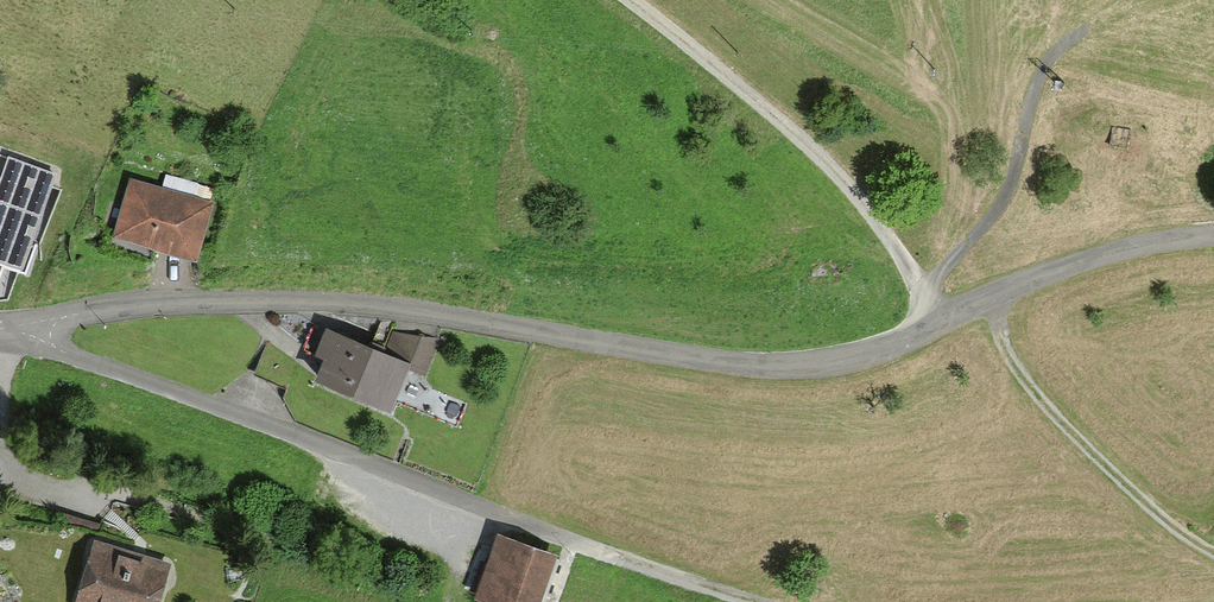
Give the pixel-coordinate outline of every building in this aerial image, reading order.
[(55,176),(0,157),(0,283),(5,267),(23,273),(55,176)] [(162,193),(128,183),(111,239),(148,250),(196,264),(213,206),(206,204),(210,190),(167,178),(162,193)] [(378,350),(325,328),(315,352),(324,355),(316,375),(390,405),(406,367),(424,375),(434,350),(391,333),(383,352),(378,350)] [(94,537),(75,601),(160,601),(172,560),(140,550),(94,537)] [(496,539),(477,594),(500,601),(535,601),(550,558),(496,539)]
